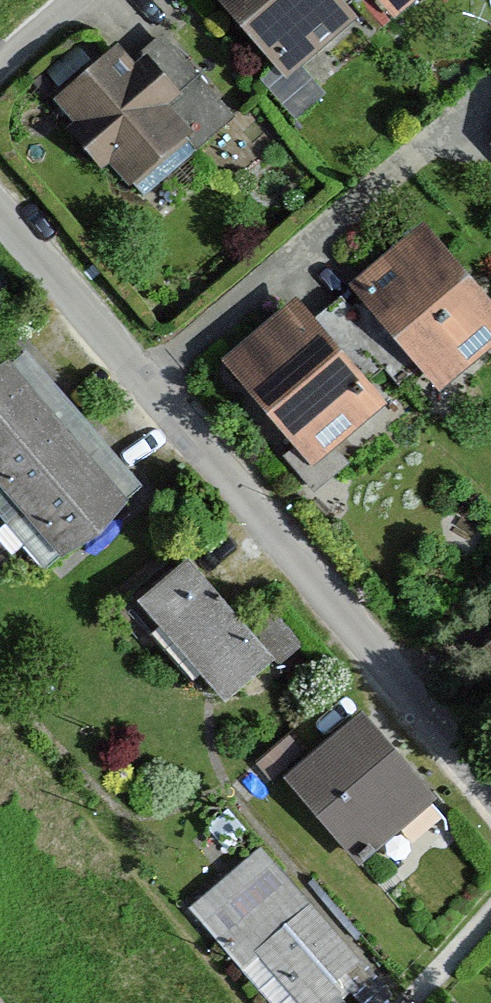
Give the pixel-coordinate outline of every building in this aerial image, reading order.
[(287,77),(356,17),(345,4),(349,0),(219,0),(287,77)] [(397,16),(415,0),(383,0),(397,16)] [(117,43),(56,97),(75,119),(65,129),(100,169),(111,159),(144,196),(233,117),(161,36),(133,60),(117,43)] [(422,222),(350,283),(364,299),(347,313),(388,361),(404,379),(420,366),(441,391),(490,348),(490,303),(422,222)] [(315,325),(293,299),(223,358),(313,464),(385,403),(365,380),(388,361),(347,313),(339,304),(315,325)] [(0,373),(0,490),(61,562),(129,505),(10,364),(0,373)] [(186,560),(136,603),(222,703),(272,660),(186,560)] [(420,794),(353,718),(281,781),(348,857),(420,794)] [(358,967),(261,856),(191,916),(267,1002),(317,1002),(358,967)]
